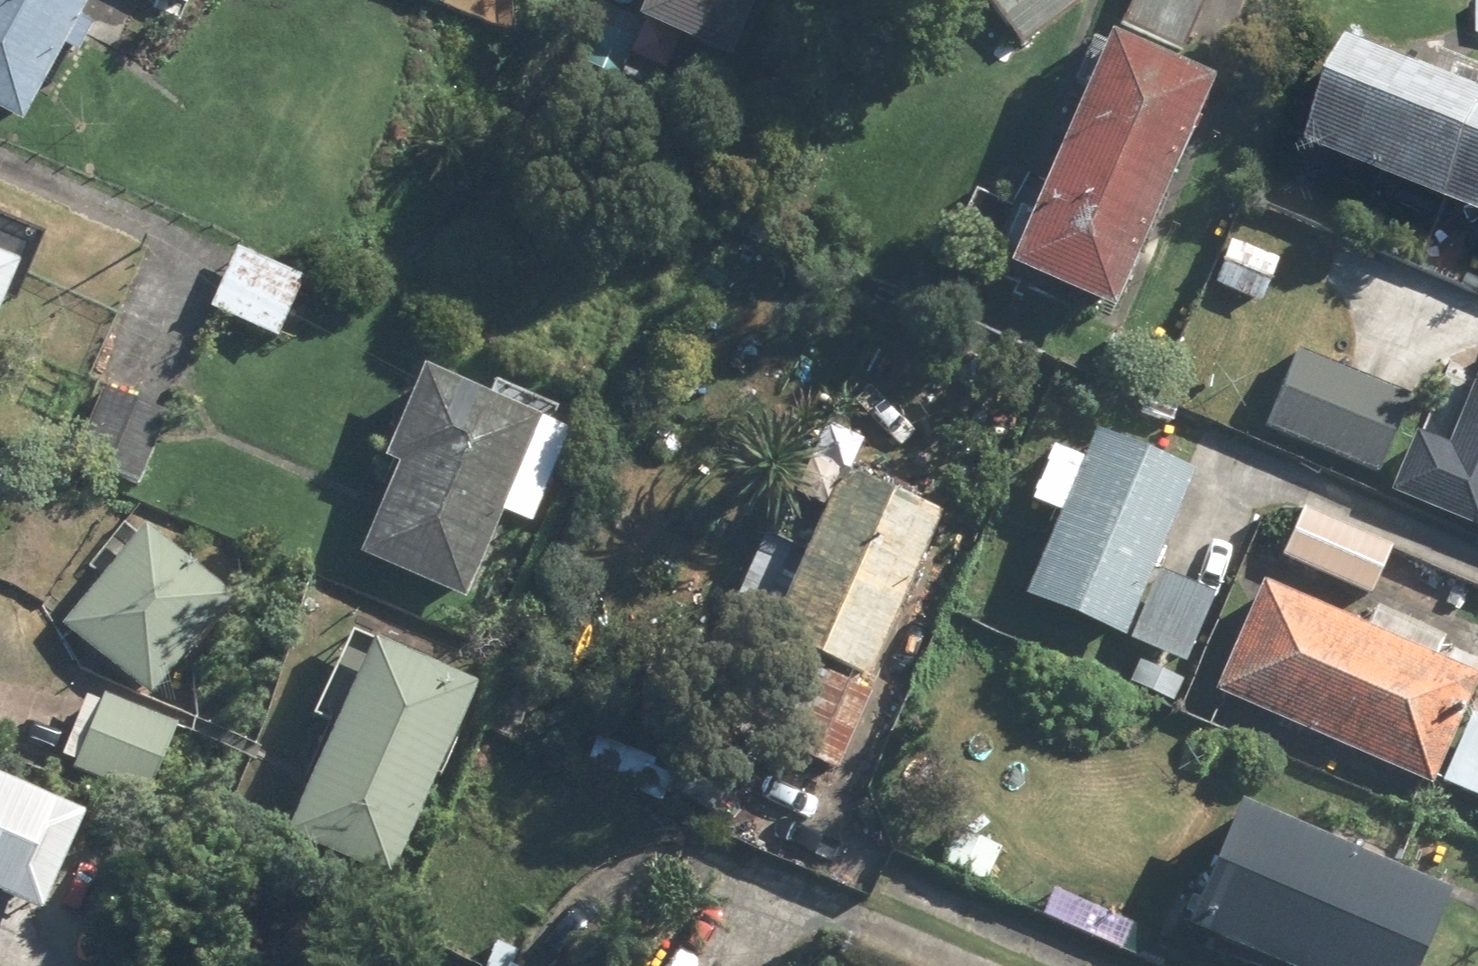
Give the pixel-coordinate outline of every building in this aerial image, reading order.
[(30,122),(68,47),(85,56),(102,23),(85,14),(92,0),(0,0),(0,107),(30,122)] [(645,21),(741,59),(765,0),(653,0),(645,21)] [(1081,0),(998,0),(1036,42),(1081,0)] [(1124,18),(1186,48),(1209,0),(1133,0),(1124,18)] [(1365,31),(1321,138),(1477,202),(1477,77),(1365,31)] [(1122,314),(1220,88),(1117,43),(1019,270),(1122,314)] [(1267,302),(1284,262),(1235,241),(1218,281),(1267,302)] [(310,277),(236,246),(209,310),(284,341),(310,277)] [(0,253),(0,331),(25,262),(0,253)] [(1413,395),(1299,345),(1264,425),(1379,474),(1413,395)] [(576,430),(433,366),(388,466),(399,471),(363,551),(470,599),(508,512),(534,524),(576,430)] [(143,486),(172,411),(102,384),(74,460),(143,486)] [(1419,429),(1394,489),(1477,524),(1477,387),(1454,444),(1419,429)] [(1085,460),(1057,448),(1034,501),(1066,515),(1031,594),(1129,637),(1160,567),(1201,473),(1099,429),(1085,460)] [(957,571),(972,535),(940,521),(946,508),(843,464),(770,636),(879,682),(930,560),(957,571)] [(1396,547),(1304,507),(1283,554),(1375,594),(1396,547)] [(150,697),(235,595),(149,524),(64,626),(150,697)] [(1220,593),(1160,567),(1129,637),(1189,663),(1220,593)] [(1267,578),(1217,690),(1436,785),(1439,779),(1477,796),(1477,660),(1472,657),(1468,665),(1267,578)] [(397,881),(484,685),(374,636),(286,832),(397,881)] [(843,772),(878,698),(815,668),(780,742),(843,772)] [(104,688),(71,763),(158,801),(191,726),(104,688)] [(55,914),(98,816),(0,773),(0,890),(55,914)] [(1248,801),(1193,922),(1292,965),(1428,965),(1459,896),(1248,801)] [(947,816),(928,851),(990,886),(1010,851),(947,816)]
